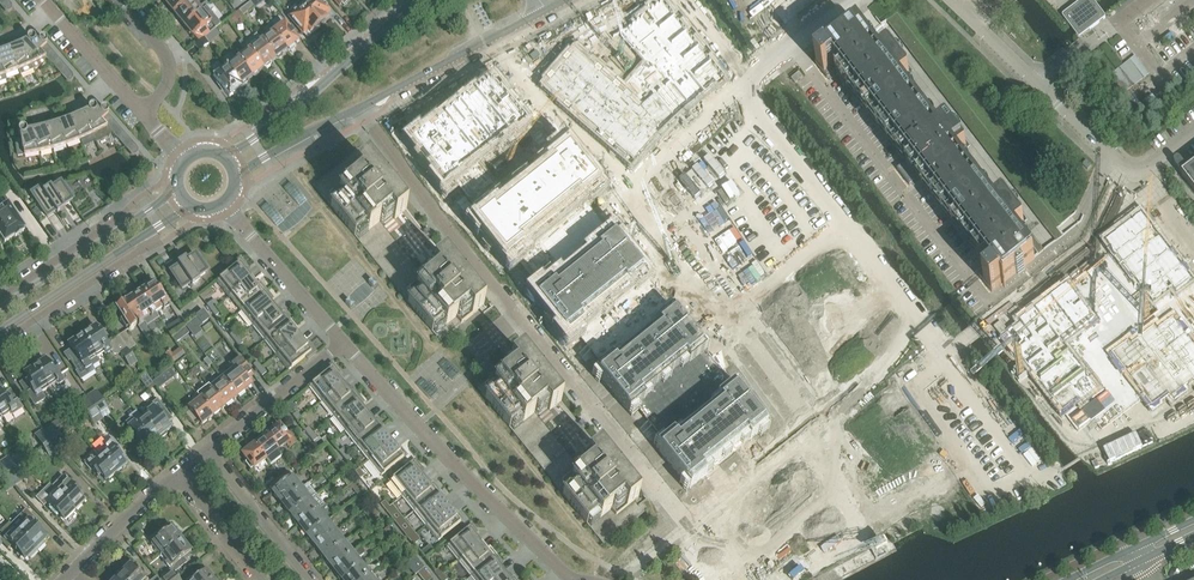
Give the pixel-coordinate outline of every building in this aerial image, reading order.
[(9,3),(7,0),(5,0),(0,4),(0,6),(2,9),(9,3)] [(164,2),(174,14),(190,0),(167,0),(164,2)] [(199,7),(193,0),(190,0),(174,14),(184,26),(209,4),(207,1),(199,7)] [(230,5),(234,12),(246,4),(245,3),(243,0),(237,0),(231,5),(230,5)] [(250,2),(251,2),(256,9),(268,0),(253,0),(250,2)] [(333,17),(319,0),(309,0),(302,6),(320,27),(333,17)] [(1093,0),(1082,0),(1063,14),(1063,15),(1063,16),(1063,18),(1079,39),(1104,19),(1105,18),(1105,17),(1105,16),(1093,0)] [(250,2),(239,11),(243,16),(254,8),(250,2)] [(12,5),(11,5),(9,3),(2,9),(4,11),(5,11),(5,12),(6,12),(7,12),(9,12),(10,12),(11,11),(11,10),(12,9),(12,8),(12,7),(12,6),(12,5)] [(202,10),(184,26),(185,27),(199,43),(205,38),(211,33),(216,29),(222,24),(207,6),(202,10)] [(307,38),(320,27),(302,6),(289,17),(307,38)] [(235,15),(228,20),(232,26),(243,17),(243,16),(239,11),(235,15)] [(896,11),(885,20),(886,22),(1046,229),(1057,221),(896,11)] [(569,58),(541,94),(627,163),(640,146),(644,149),(652,141),(680,113),(715,83),(647,12),(613,40),(569,58)] [(269,22),(266,24),(268,27),(272,33),(286,52),(287,51),(290,52),(293,50),(293,46),(298,43),(284,24),(275,30),(269,22)] [(966,238),(985,262),(990,269),(979,277),(992,293),(993,292),(992,291),(1002,284),(1004,288),(1005,287),(1002,283),(1004,281),(1004,282),(1035,259),(1033,258),(1032,258),(1013,233),(1024,225),(1013,233),(1003,220),(1014,212),(1013,212),(1003,220),(998,214),(1009,206),(1003,199),(993,207),(956,159),(967,151),(966,150),(956,158),(944,143),(954,135),(946,124),(936,132),(899,84),(910,76),(904,69),(893,77),(889,71),(899,63),(888,71),(879,58),(889,50),(879,58),(864,39),(875,31),(869,24),(868,23),(859,30),(815,63),(828,79),(838,71),(862,102),(866,99),(912,159),(897,170),(910,186),(924,175),(970,235),(966,238)] [(286,52),(272,33),(268,27),(264,30),(268,36),(261,41),(275,60),(278,61),(282,58),(282,55),(286,52)] [(215,37),(211,33),(205,38),(208,43),(215,37)] [(256,35),(245,44),(246,46),(249,50),(263,69),(266,70),(270,67),(270,64),(274,61),(275,60),(261,41),(256,35)] [(50,49),(38,36),(34,39),(33,39),(32,38),(31,38),(30,38),(29,39),(28,39),(28,40),(27,41),(27,42),(27,43),(22,46),(34,71),(49,63),(47,59),(43,55),(50,49)] [(208,43),(205,38),(195,46),(200,52),(209,44),(208,43)] [(20,76),(34,71),(22,46),(17,48),(13,43),(8,47),(18,71),(20,76)] [(18,71),(8,47),(10,51),(5,53),(2,48),(0,49),(0,62),(5,76),(18,71)] [(47,59),(54,53),(50,49),(43,55),(47,59)] [(259,72),(263,69),(249,50),(237,59),(252,78),(252,77),(255,78),(258,75),(259,72)] [(57,57),(54,53),(47,59),(49,63),(50,63),(57,57)] [(53,67),(61,61),(57,57),(50,63),(53,67)] [(1135,58),(1109,78),(1123,97),(1150,76),(1135,58)] [(247,81),(252,78),(237,59),(226,67),(242,88),(247,84),(247,81)] [(57,71),(64,65),(61,61),(53,67),(57,71)] [(67,69),(66,67),(64,65),(57,71),(59,74),(60,74),(60,75),(67,69)] [(239,90),(242,88),(226,67),(214,77),(217,81),(217,82),(225,93),(226,93),(229,97),(232,95),(235,96),(239,93),(239,90)] [(64,79),(71,73),(67,69),(60,75),(61,76),(64,79)] [(73,76),(72,74),(71,73),(64,79),(65,81),(66,82),(67,82),(69,82),(70,82),(71,82),(72,81),(73,80),(73,79),(74,78),(74,77),(73,76)] [(803,78),(799,73),(791,79),(795,84),(803,78)] [(487,85),(411,146),(429,169),(551,321),(610,394),(667,465),(687,490),(764,428),(568,185),(487,85)] [(112,119),(103,109),(100,106),(95,109),(94,108),(93,108),(91,108),(90,108),(90,109),(89,110),(88,111),(88,112),(88,113),(83,116),(93,135),(107,128),(105,125),(112,119)] [(83,116),(79,118),(75,113),(70,117),(80,141),(93,135),(83,116)] [(66,146),(80,141),(70,117),(69,117),(71,121),(67,122),(63,117),(58,121),(66,146)] [(108,129),(115,123),(112,119),(105,125),(107,128),(108,129)] [(53,150),(66,146),(58,121),(57,122),(59,125),(54,127),(51,121),(46,125),(53,150)] [(111,133),(119,127),(115,123),(108,129),(111,133)] [(46,129),(42,130),(39,125),(33,128),(39,154),(53,150),(46,125),(45,125),(46,129)] [(34,132),(29,133),(26,127),(21,130),(20,131),(19,131),(19,132),(19,133),(18,134),(19,135),(19,136),(20,137),(21,138),(24,156),(39,154),(33,128),(34,132)] [(115,137),(122,131),(119,127),(111,133),(115,137)] [(118,141),(125,135),(122,131),(115,137),(118,141)] [(122,145),(129,138),(125,135),(118,141),(122,145)] [(125,149),(132,142),(129,138),(122,145),(125,149)] [(138,149),(137,148),(132,142),(125,149),(130,155),(132,155),(133,156),(134,156),(136,155),(137,154),(138,153),(138,152),(138,151),(138,149)] [(335,144),(326,149),(328,153),(337,148),(335,144)] [(362,155),(357,149),(313,184),(440,342),(457,327),(476,312),(479,310),(483,316),(493,308),(492,308),(488,311),(471,290),(477,285),(463,267),(456,273),(426,235),(393,194),(400,189),(386,171),(379,177),(362,156),(367,152),(366,152),(362,155)] [(1185,168),(1179,161),(1178,160),(1177,160),(1176,160),(1175,161),(1175,162),(1174,162),(1174,163),(1174,164),(1175,165),(1179,172),(1193,191),(1193,161),(1185,168)] [(31,194),(47,218),(55,212),(57,215),(62,212),(60,209),(72,201),(70,199),(73,197),(65,185),(62,187),(61,184),(52,190),(51,187),(42,193),(40,189),(31,194)] [(292,184),(286,190),(300,206),(307,201),(292,184)] [(269,204),(262,211),(277,227),(284,221),(269,204)] [(0,210),(0,236),(5,243),(14,237),(15,238),(23,232),(23,231),(25,230),(8,205),(0,210)] [(1138,221),(1110,243),(1157,304),(1173,291),(1175,294),(1187,285),(1138,221)] [(179,267),(170,273),(182,290),(190,284),(192,286),(200,281),(198,279),(207,273),(205,271),(207,269),(199,257),(197,258),(195,256),(183,264),(182,261),(177,264),(179,267)] [(160,258),(155,262),(158,266),(164,263),(160,258)] [(245,270),(248,268),(240,259),(232,265),(234,268),(216,282),(229,297),(251,279),(245,270)] [(261,285),(258,287),(251,279),(229,297),(240,312),(266,291),(261,285)] [(372,279),(368,283),(373,289),(377,285),(372,279)] [(169,306),(163,297),(154,283),(148,287),(146,286),(142,289),(142,291),(155,312),(162,307),(163,309),(169,306)] [(154,313),(155,312),(142,291),(136,295),(134,294),(129,297),(129,299),(143,320),(150,315),(151,317),(155,315),(154,313)] [(268,300),(271,298),(266,291),(240,312),(252,326),(275,308),(268,300)] [(142,321),(143,320),(129,299),(124,303),(122,302),(117,305),(118,307),(117,308),(123,318),(121,320),(126,328),(129,327),(130,329),(136,325),(146,340),(151,336),(142,321)] [(349,300),(345,303),(350,309),(354,305),(349,300)] [(211,311),(215,308),(211,302),(206,306),(211,311)] [(1022,332),(1007,344),(1029,372),(1033,369),(1045,385),(1047,384),(1059,399),(1083,381),(1059,350),(1078,335),(1053,303),(1020,329),(1022,332)] [(215,317),(220,314),(215,308),(211,311),(215,317)] [(284,314),(282,316),(275,308),(252,326),(264,341),(289,321),(290,321),(284,314)] [(210,320),(203,311),(196,316),(196,317),(202,325),(210,320)] [(196,317),(185,326),(193,338),(202,332),(199,328),(202,325),(196,317)] [(179,321),(167,329),(171,335),(183,327),(179,321)] [(295,327),(290,321),(289,321),(264,341),(276,356),(299,338),(292,329),(295,327)] [(96,327),(83,336),(97,358),(104,353),(106,355),(112,351),(114,354),(119,355),(120,354),(130,368),(138,363),(129,351),(119,336),(107,344),(96,327)] [(126,331),(119,336),(129,351),(136,345),(126,331)] [(177,332),(171,337),(176,343),(182,338),(177,332)] [(234,341),(238,338),(234,332),(230,335),(234,341)] [(89,363),(97,358),(83,336),(69,345),(90,377),(96,373),(89,363)] [(1152,338),(1124,359),(1134,372),(1132,373),(1155,402),(1190,375),(1161,337),(1155,342),(1152,338)] [(239,347),(243,343),(238,338),(234,341),(239,347)] [(308,344),(305,346),(299,338),(276,356),(288,371),(306,357),(308,360),(316,353),(308,344)] [(522,344),(521,344),(512,351),(516,357),(513,359),(494,375),(477,388),(604,545),(648,510),(643,504),(647,500),(642,503),(625,482),(632,477),(618,459),(611,465),(582,428),(548,386),(555,381),(541,363),(534,369),(517,348),(522,344)] [(177,349),(172,352),(169,349),(164,353),(173,365),(185,355),(180,349),(178,350),(177,349)] [(254,376),(247,368),(238,357),(229,365),(232,368),(221,377),(224,381),(237,397),(252,385),(248,381),(254,376)] [(58,385),(63,381),(48,358),(35,367),(49,388),(57,383),(58,385)] [(208,367),(212,364),(207,358),(203,360),(208,367)] [(445,358),(438,365),(453,383),(461,377),(445,358)] [(257,371),(262,368),(257,362),(253,365),(257,371)] [(337,376),(340,374),(332,364),(324,371),(326,373),(309,387),(321,403),(344,384),(337,376)] [(42,393),(49,388),(35,367),(22,376),(25,379),(19,383),(34,407),(46,400),(42,393)] [(262,377),(266,373),(262,368),(257,371),(262,377)] [(155,386),(151,381),(146,374),(140,378),(148,391),(155,386)] [(237,397),(224,381),(221,377),(209,386),(225,407),(237,397)] [(423,378),(416,385),(432,402),(439,396),(423,378)] [(159,379),(153,383),(158,389),(164,385),(159,379)] [(353,390),(350,392),(344,384),(321,403),(333,417),(358,397),(353,390)] [(225,407),(209,386),(208,385),(196,395),(200,400),(213,416),(225,407)] [(23,408),(10,389),(5,393),(2,389),(0,390),(0,415),(3,419),(10,414),(12,416),(23,408)] [(102,403),(95,392),(95,391),(87,396),(95,408),(102,403)] [(87,413),(95,408),(87,396),(78,402),(86,414),(87,413)] [(361,406),(364,403),(358,397),(333,417),(345,432),(367,414),(361,406)] [(200,426),(213,416),(200,400),(183,413),(194,426),(198,423),(200,426)] [(148,412),(141,418),(142,420),(143,419),(145,423),(153,432),(159,440),(160,439),(172,430),(170,427),(169,428),(167,426),(172,421),(156,401),(150,406),(152,408),(148,412)] [(103,420),(110,415),(102,403),(95,408),(102,420),(103,420)] [(103,420),(102,420),(95,408),(87,413),(86,414),(94,426),(103,420)] [(130,420),(125,424),(144,449),(149,445),(151,446),(159,440),(153,432),(145,423),(143,419),(142,420),(141,418),(136,412),(128,418),(130,420)] [(297,422),(301,418),(297,413),(292,416),(297,422)] [(377,420),(374,422),(367,414),(345,432),(357,447),(382,426),(377,420)] [(50,442),(59,436),(51,424),(43,430),(50,442)] [(272,428),(266,433),(268,435),(267,435),(278,450),(285,444),(289,449),(295,444),(296,443),(288,433),(286,435),(279,425),(274,430),(272,428)] [(385,435),(387,433),(382,426),(357,447),(369,462),(391,443),(385,435)] [(309,437),(313,433),(308,428),(304,431),(309,437)] [(43,447),(50,442),(43,430),(34,435),(42,447),(43,447)] [(313,442),(317,439),(313,433),(309,437),(313,442)] [(267,435),(254,445),(266,460),(270,465),(283,456),(278,450),(267,435)] [(67,448),(59,436),(50,442),(59,454),(67,448)] [(101,440),(93,447),(98,454),(115,473),(127,462),(116,449),(119,447),(112,439),(105,445),(101,440)] [(50,459),(59,454),(50,442),(43,447),(42,447),(50,459)] [(401,449),(398,451),(391,443),(369,462),(381,477),(406,456),(401,449)] [(254,469),(266,460),(254,445),(242,455),(247,462),(246,463),(251,469),(253,468),(254,469)] [(343,458),(347,454),(343,448),(339,452),(343,458)] [(314,454),(307,460),(310,464),(319,457),(316,452),(314,454)] [(90,458),(85,462),(103,483),(114,474),(115,473),(98,454),(97,455),(91,460),(90,458)] [(348,463),(352,460),(347,454),(343,458),(348,463)] [(14,468),(7,457),(0,462),(0,465),(7,475),(15,469),(14,468)] [(334,465),(338,470),(342,466),(338,461),(334,465)] [(418,471),(421,468),(415,461),(389,482),(402,497),(424,479),(418,471)] [(15,487),(26,480),(18,467),(16,469),(15,469),(7,475),(14,486),(15,487)] [(359,478),(364,475),(359,469),(355,472),(359,478)] [(288,471),(284,474),(289,480),(293,477),(288,471)] [(348,473),(340,479),(347,487),(354,481),(348,473)] [(280,478),(269,486),(274,493),(289,480),(284,474),(282,476),(281,477),(280,478)] [(14,486),(7,475),(0,479),(0,483),(6,493),(15,487),(14,486)] [(63,477),(52,488),(74,511),(86,500),(79,494),(74,489),(75,488),(67,479),(66,480),(63,477)] [(274,495),(281,504),(303,487),(298,480),(297,481),(294,477),(293,477),(289,480),(274,493),(274,495)] [(434,485),(431,487),(424,479),(402,497),(414,512),(439,491),(434,485)] [(347,487),(346,488),(349,492),(352,489),(358,497),(363,493),(354,482),(354,481),(347,487)] [(291,514),(316,494),(307,484),(303,487),(281,504),(288,513),(290,514),(291,514)] [(50,486),(37,499),(44,506),(46,505),(50,509),(49,510),(57,519),(58,517),(63,522),(74,511),(52,488),(50,486)] [(442,500),(444,498),(439,491),(414,512),(425,527),(448,508),(442,500)] [(325,505),(324,505),(316,494),(291,514),(292,515),(291,518),(298,526),(320,509),(325,505)] [(364,510),(371,504),(368,500),(361,506),(364,510)] [(385,510),(389,507),(385,501),(380,505),(385,510)] [(365,509),(362,511),(365,516),(368,513),(373,510),(372,509),(370,506),(365,510),(365,509)] [(389,516),(394,513),(389,507),(385,510),(389,516)] [(458,514),(455,516),(448,508),(425,527),(438,542),(463,521),(458,514)] [(33,526),(38,521),(26,509),(11,525),(16,529),(16,530),(37,552),(45,545),(43,543),(46,539),(33,526)] [(320,509),(298,526),(306,535),(308,536),(328,521),(324,516),(325,515),(320,509)] [(332,524),(331,525),(328,521),(308,536),(309,537),(309,540),(315,548),(337,531),(338,531),(337,530),(332,524)] [(0,532),(0,540),(1,541),(0,542),(0,543),(2,545),(8,550),(11,547),(25,561),(28,557),(30,559),(37,552),(16,530),(16,529),(11,525),(9,523),(0,532)] [(173,528),(172,529),(169,525),(161,532),(163,534),(152,543),(161,555),(162,554),(180,540),(177,536),(179,534),(173,528)] [(475,535),(477,533),(472,526),(446,547),(459,562),(481,544),(475,535)] [(388,527),(383,531),(387,535),(392,531),(388,527)] [(138,529),(135,532),(140,538),(143,535),(138,529)] [(337,531),(315,548),(323,557),(325,558),(345,543),(341,538),(342,537),(341,535),(337,531)] [(408,540),(413,537),(408,531),(404,534),(408,540)] [(413,537),(408,540),(413,546),(417,542),(413,537)] [(180,540),(162,554),(161,555),(160,556),(166,563),(165,564),(169,569),(171,568),(173,571),(161,579),(176,579),(178,578),(174,573),(187,563),(185,560),(191,554),(180,540)] [(349,546),(348,547),(345,543),(325,558),(326,559),(326,561),(333,570),(355,553),(349,546)] [(491,550),(488,552),(481,544),(459,562),(470,577),(496,556),(491,550)] [(364,552),(361,548),(355,553),(333,570),(340,579),(342,579),(343,579),(362,565),(359,560),(360,559),(358,557),(360,557),(363,555),(364,552)] [(154,562),(149,556),(145,560),(149,565),(154,562)] [(501,563),(496,556),(470,577),(473,579),(497,579),(505,573),(498,565),(501,563)] [(423,568),(422,569),(414,559),(408,563),(417,573),(416,574),(416,575),(424,569),(423,568)] [(382,566),(379,563),(374,566),(373,566),(371,566),(369,566),(366,567),(364,567),(362,565),(343,579),(365,579),(372,575),(382,566)] [(129,564),(125,568),(124,567),(117,575),(122,579),(145,579),(129,564)] [(10,577),(1,568),(0,567),(0,579),(6,579),(10,577)] [(428,574),(424,569),(416,575),(421,579),(428,574)] [(438,578),(443,575),(438,569),(434,572),(438,578)] [(209,576),(204,570),(196,577),(197,578),(195,579),(215,579),(211,575),(209,576)]
